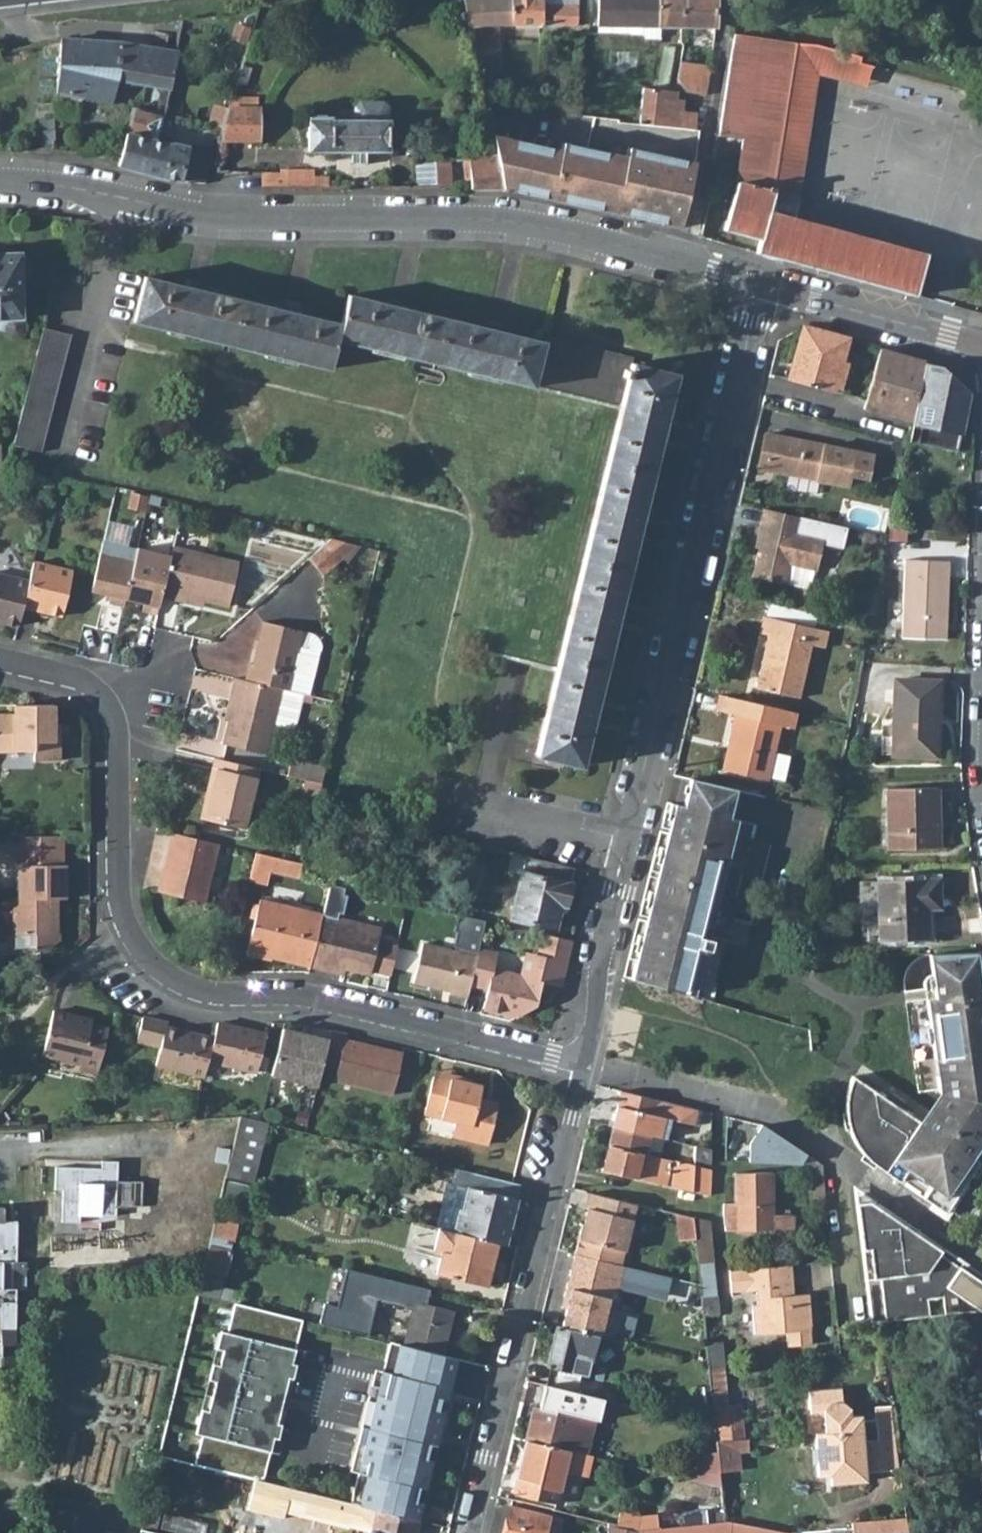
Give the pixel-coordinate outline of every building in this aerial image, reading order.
[(470,27),(484,24),(497,25),(513,25),(511,0),(465,0),(470,27)] [(513,25),(540,26),(577,26),(577,0),(511,0),(513,25)] [(596,25),(659,26),(659,0),(597,0),(596,25)] [(659,26),(681,26),(681,0),(659,0),(659,26)] [(681,26),(714,27),(715,0),(681,0),(681,26)] [(470,27),(478,72),(501,71),(497,25),(484,24),(470,27)] [(767,255),(915,296),(926,255),(791,218),(796,198),(773,192),(795,43),(731,33),(727,54),(723,81),(716,135),(742,139),(736,182),(723,230),(759,239),(756,251),(767,255)] [(61,37),(55,92),(112,104),(118,79),(170,89),(178,51),(175,50),(118,41),(61,37)] [(821,47),(795,43),(773,192),(796,198),(814,71),(864,85),(870,60),(821,47)] [(658,88),(667,89),(675,45),(664,45),(659,77),(658,85),(658,88)] [(685,91),(705,95),(710,66),(680,61),(677,79),(685,91)] [(642,87),(639,123),(665,126),(695,129),(697,113),(684,111),(685,99),(677,98),(677,90),(668,89),(667,89),(658,88),(642,87)] [(232,96),(228,107),(258,107),(258,96),(232,96)] [(211,123),(224,126),(229,105),(216,102),(211,123)] [(308,116),(307,150),(351,150),(351,161),(353,163),(364,163),(366,161),(366,150),(388,150),(388,119),(387,119),(387,107),(382,102),(359,102),(354,107),(354,119),(331,119),(331,116),(308,116)] [(228,107),(221,141),(257,139),(258,107),(228,107)] [(119,158),(117,166),(163,177),(180,182),(181,177),(189,146),(156,139),(163,115),(134,108),(126,131),(119,158)] [(494,154),(501,188),(662,224),(681,228),(695,162),(677,158),(628,147),(626,156),(561,142),(560,150),(490,134),(494,153),(494,154)] [(181,177),(204,184),(211,151),(189,146),(181,177)] [(467,157),(471,187),(501,188),(494,154),(467,157)] [(435,160),(437,186),(450,186),(449,159),(435,160)] [(415,165),(416,187),(437,186),(435,160),(415,165)] [(279,188),(287,188),(313,188),(313,175),(313,168),(287,168),(279,168),(279,171),(260,171),(260,188),(261,188),(279,188)] [(313,175),(313,188),(328,187),(328,175),(313,175)] [(19,318),(22,318),(20,251),(0,252),(0,318),(19,318)] [(557,670),(536,755),(581,766),(594,711),(618,612),(639,525),(662,429),(675,374),(631,363),(632,359),(545,338),(544,342),(496,330),(398,307),(347,295),(340,324),(291,312),(195,289),(144,277),(134,321),(330,368),(337,339),(533,386),(539,388),(476,651),(557,670)] [(11,335),(18,335),(23,330),(23,322),(19,318),(0,318),(0,330),(5,332),(11,335)] [(803,327),(788,380),(832,392),(833,387),(839,368),(847,339),(803,327)] [(42,328),(12,444),(40,451),(70,335),(47,329),(42,328)] [(924,365),(925,362),(880,349),(866,401),(863,410),(911,423),(913,424),(924,365)] [(911,423),(907,441),(956,451),(961,423),(969,393),(940,368),(924,365),(913,424),(911,423)] [(833,387),(839,389),(844,370),(839,368),(833,387)] [(847,485),(849,476),(869,479),(873,455),(853,450),(765,433),(758,468),(785,473),(817,480),(847,485)] [(149,493),(134,489),(130,504),(145,508),(149,493)] [(183,502),(168,498),(164,513),(179,517),(183,502)] [(800,517),(764,508),(760,525),(763,526),(752,576),(784,584),(785,582),(789,564),(814,570),(817,570),(823,543),(843,548),(847,528),(800,517)] [(322,573),(356,543),(329,537),(307,556),(322,573)] [(99,553),(90,590),(109,595),(108,602),(122,606),(124,598),(133,562),(136,548),(102,540),(99,553)] [(167,571),(162,596),(179,600),(180,594),(204,599),(229,605),(239,561),(173,546),(171,556),(167,571)] [(133,562),(124,598),(144,604),(142,611),(157,614),(159,607),(162,596),(167,571),(171,556),(136,548),(133,562)] [(904,559),(902,637),(945,638),(947,561),(904,559)] [(28,581),(22,606),(61,615),(72,571),(33,562),(28,581)] [(814,570),(789,564),(785,582),(809,587),(814,570)] [(17,626),(22,606),(28,581),(0,575),(0,622),(17,626)] [(179,600),(203,605),(204,599),(180,594),(179,600)] [(766,616),(812,627),(815,614),(769,603),(766,616)] [(767,634),(754,687),(798,697),(810,644),(823,647),(827,630),(812,627),(766,616),(763,615),(759,632),(767,634)] [(248,663),(244,679),(281,687),(287,690),(298,645),(301,630),(263,621),(252,664),(248,663)] [(302,693),(308,695),(319,650),(298,645),(287,690),(302,693)] [(233,695),(227,719),(222,742),(266,752),(272,723),(294,728),(302,693),(287,690),(281,687),(244,679),(234,676),(230,694),(233,695)] [(894,680),(892,754),(935,755),(937,681),(894,680)] [(224,719),(227,719),(233,695),(230,694),(224,719)] [(731,745),(725,770),(768,780),(784,709),(739,699),(718,695),(715,710),(733,714),(726,744),(731,745)] [(14,751),(33,751),(33,761),(59,761),(59,740),(54,740),(54,724),(54,705),(14,705),(14,715),(0,715),(0,751),(14,751)] [(720,769),(725,770),(731,745),(726,744),(720,769)] [(14,751),(14,761),(33,761),(33,751),(14,751)] [(212,787),(205,818),(244,827),(258,767),(214,756),(207,786),(212,787)] [(290,758),(287,773),(303,777),(321,781),(325,766),(290,758)] [(303,777),(299,792),(318,796),(321,781),(303,777)] [(639,952),(632,979),(640,981),(694,996),(705,950),(709,951),(711,940),(707,939),(708,938),(710,927),(737,819),(729,817),(736,788),(689,778),(682,805),(670,803),(666,819),(671,820),(665,848),(659,846),(655,863),(660,864),(654,892),(648,891),(644,907),(650,908),(643,936),(638,934),(634,951),(639,952)] [(200,817),(205,818),(212,787),(207,786),(200,817)] [(885,788),(887,849),(939,848),(938,787),(885,788)] [(167,867),(161,892),(205,902),(219,843),(171,832),(163,866),(167,867)] [(62,864),(62,834),(17,834),(17,864),(20,864),(18,903),(12,903),(12,932),(33,933),(33,948),(47,948),(56,940),(56,932),(54,932),(55,904),(52,904),(52,897),(64,898),(64,864),(62,864)] [(255,851),(249,877),(268,882),(271,869),(299,875),(302,861),(255,851)] [(508,867),(522,869),(525,855),(511,852),(508,867)] [(522,869),(511,917),(555,927),(561,903),(565,904),(570,883),(573,867),(525,855),(522,869)] [(157,891),(161,892),(167,867),(163,866),(157,891)] [(876,880),(879,940),(929,938),(928,908),(927,900),(940,899),(939,877),(876,880)] [(322,915),(310,966),(343,973),(345,968),(369,974),(371,969),(378,941),(381,929),(337,918),(338,913),(342,914),(347,895),(343,894),(344,887),(330,884),(322,915)] [(927,900),(928,908),(940,907),(940,899),(927,900)] [(259,900),(246,952),(270,958),(271,956),(272,952),(292,957),(291,961),(310,966),(322,915),(259,900)] [(477,956),(470,983),(487,987),(482,1008),(518,1016),(525,1011),(529,996),(537,998),(541,981),(559,986),(571,940),(544,933),(538,954),(532,978),(519,975),(493,970),(496,954),(478,950),(477,956)] [(371,969),(390,974),(397,946),(378,941),(371,969)] [(422,942),(413,982),(449,991),(448,993),(466,998),(470,983),(477,956),(422,942)] [(519,975),(532,978),(538,954),(525,951),(519,975)] [(271,956),(291,961),(292,957),(272,952),(271,956)] [(930,1186),(922,1197),(945,1212),(979,1161),(971,1156),(963,1151),(970,1141),(978,1146),(980,1143),(981,1144),(981,990),(980,980),(981,980),(981,973),(978,974),(975,952),(927,953),(931,974),(928,975),(926,976),(925,977),(924,979),(923,980),(923,982),(925,993),(933,991),(934,997),(926,998),(934,1058),(938,1057),(940,1074),(936,1075),(938,1091),(949,1098),(944,1106),(941,1104),(937,1104),(935,1105),(933,1106),(931,1110),(931,1113),(931,1117),(932,1119),(934,1120),(929,1128),(919,1120),(852,1075),(850,1078),(848,1084),(846,1095),(845,1110),(848,1126),(853,1139),(859,1149),(867,1158),(875,1165),(900,1182),(907,1171),(930,1186)] [(640,981),(633,1040),(663,1043),(663,1038),(665,1019),(675,1020),(673,1039),(672,1044),(699,1046),(701,998),(694,996),(640,981)] [(52,1010),(41,1054),(80,1063),(87,1070),(98,1073),(109,1029),(90,1024),(91,1019),(52,1010)] [(143,1015),(136,1042),(160,1047),(156,1064),(204,1076),(207,1059),(213,1037),(166,1026),(167,1021),(143,1015)] [(663,1038),(673,1039),(675,1020),(665,1019),(663,1038)] [(213,1037),(207,1059),(256,1072),(266,1034),(217,1021),(215,1032),(213,1037)] [(328,1039),(283,1028),(271,1074),(317,1085),(322,1063),(328,1039)] [(328,1039),(322,1063),(337,1066),(334,1080),(391,1094),(402,1052),(345,1038),(346,1033),(330,1029),(328,1039)] [(450,1077),(468,1082),(469,1079),(434,1070),(432,1076),(449,1080),(450,1077)] [(432,1076),(424,1113),(454,1120),(451,1135),(488,1143),(496,1109),(477,1104),(478,1098),(481,1085),(468,1082),(450,1077),(449,1080),(432,1076)] [(620,1090),(617,1105),(664,1117),(693,1124),(697,1108),(620,1090)] [(477,1104),(496,1109),(497,1103),(478,1098),(477,1104)] [(612,1125),(607,1145),(659,1157),(663,1137),(660,1136),(664,1117),(617,1105),(612,1125)] [(225,1175),(252,1182),(266,1122),(240,1115),(225,1175)] [(754,1135),(753,1161),(805,1163),(807,1137),(754,1135)] [(679,1141),(678,1161),(693,1164),(693,1159),(695,1145),(679,1141)] [(963,1151),(971,1156),(978,1146),(970,1141),(963,1151)] [(607,1145),(602,1170),(665,1184),(669,1169),(671,1170),(671,1185),(708,1194),(709,1168),(693,1164),(678,1161),(659,1157),(607,1145)] [(695,1145),(693,1159),(709,1163),(710,1149),(695,1145)] [(102,1166),(55,1164),(54,1187),(62,1187),(61,1220),(79,1220),(79,1213),(115,1215),(116,1205),(142,1206),(143,1181),(117,1179),(118,1159),(102,1159),(102,1166)] [(808,1164),(810,1189),(812,1189),(824,1190),(822,1164),(808,1164)] [(448,1181),(436,1226),(439,1227),(498,1241),(506,1243),(517,1198),(515,1197),(519,1183),(513,1181),(457,1168),(453,1182),(448,1181)] [(742,1208),(742,1230),(794,1229),(793,1214),(789,1214),(789,1209),(777,1209),(777,1214),(773,1214),(772,1172),(734,1173),(735,1208),(742,1208)] [(813,1202),(826,1203),(824,1190),(812,1189),(813,1202)] [(578,1237),(574,1253),(619,1264),(622,1250),(623,1250),(635,1204),(589,1192),(584,1211),(587,1211),(580,1238),(578,1237)] [(866,1279),(880,1278),(885,1321),(930,1316),(927,1299),(943,1297),(945,1314),(959,1312),(981,1311),(981,1282),(939,1252),(943,1248),(917,1230),(915,1234),(898,1223),(900,1219),(861,1193),(855,1194),(866,1279)] [(1,1356),(1,1343),(15,1343),(15,1301),(11,1301),(11,1289),(26,1289),(26,1261),(12,1261),(12,1248),(16,1248),(16,1220),(3,1220),(3,1206),(0,1206),(0,1356),(1,1356)] [(680,1215),(683,1241),(695,1239),(693,1216),(680,1215)] [(695,1239),(696,1247),(711,1246),(708,1221),(693,1216),(695,1239)] [(214,1219),(211,1234),(231,1239),(235,1224),(214,1219)] [(487,1284),(498,1241),(439,1227),(434,1249),(442,1251),(437,1272),(487,1284)] [(211,1234),(198,1293),(234,1302),(240,1303),(242,1292),(220,1287),(231,1239),(211,1234)] [(696,1247),(697,1262),(712,1261),(711,1246),(696,1247)] [(566,1308),(562,1327),(597,1335),(601,1336),(611,1292),(616,1294),(623,1265),(619,1264),(574,1253),(564,1296),(569,1297),(566,1308)] [(699,1284),(700,1295),(716,1293),(712,1261),(697,1262),(699,1284)] [(729,1269),(730,1291),(755,1290),(756,1304),(751,1304),(754,1334),(786,1331),(787,1346),(811,1343),(810,1323),(806,1323),(806,1315),(810,1315),(808,1293),(794,1294),(791,1264),(729,1269)] [(434,1289),(345,1268),(331,1326),(389,1340),(441,1354),(452,1310),(430,1304),(434,1289)] [(700,1295),(702,1314),(718,1313),(716,1293),(700,1295)] [(292,1363),(302,1319),(240,1303),(234,1302),(227,1332),(202,1435),(195,1464),(256,1479),(263,1481),(274,1437),(278,1439),(281,1424),(277,1423),(288,1377),(292,1378),(296,1363),(292,1363)] [(557,1325),(547,1366),(558,1369),(580,1374),(587,1376),(597,1335),(562,1327),(557,1325)] [(195,1433),(202,1435),(227,1332),(220,1331),(195,1433)] [(704,1332),(708,1368),(723,1367),(719,1331),(704,1332)] [(441,1354),(389,1340),(384,1361),(452,1378),(457,1358),(441,1354)] [(452,1378),(384,1361),(383,1371),(379,1383),(447,1399),(452,1378)] [(708,1368),(712,1406),(727,1404),(723,1367),(708,1368)] [(379,1383),(383,1371),(375,1368),(350,1471),(358,1472),(379,1383)] [(580,1374),(558,1369),(553,1386),(576,1392),(580,1374)] [(379,1383),(358,1472),(351,1502),(377,1509),(418,1519),(422,1502),(415,1501),(419,1487),(426,1488),(433,1459),(426,1458),(429,1443),(432,1431),(439,1433),(447,1399),(379,1383)] [(534,1406),(525,1440),(569,1450),(585,1454),(594,1418),(599,1419),(604,1399),(576,1392),(553,1386),(545,1384),(539,1407),(534,1406)] [(808,1390),(810,1410),(849,1407),(842,1401),(840,1387),(808,1390)] [(714,1425),(715,1431),(730,1430),(742,1428),(739,1403),(727,1404),(712,1406),(714,1425)] [(815,1433),(819,1476),(830,1475),(831,1484),(867,1481),(866,1472),(899,1468),(890,1404),(874,1405),(875,1418),(861,1420),(861,1414),(850,1415),(849,1407),(810,1410),(810,1412),(823,1411),(825,1432),(815,1433)] [(715,1431),(716,1441),(731,1440),(730,1430),(715,1431)] [(439,1433),(432,1431),(429,1443),(436,1445),(439,1433)] [(717,1452),(719,1471),(740,1469),(739,1451),(749,1450),(748,1438),(731,1440),(716,1441),(717,1452)] [(525,1440),(512,1493),(556,1504),(564,1471),(585,1477),(590,1456),(585,1454),(569,1450),(525,1440)] [(436,1445),(429,1443),(426,1458),(433,1459),(436,1445)] [(694,1461),(697,1481),(720,1487),(719,1471),(717,1452),(705,1453),(706,1460),(694,1461)] [(674,1494),(722,1506),(720,1487),(697,1481),(677,1476),(674,1494)] [(251,1500),(276,1506),(277,1499),(281,1485),(263,1481),(256,1479),(251,1500)] [(417,1520),(377,1510),(377,1509),(351,1502),(281,1485),(277,1499),(301,1505),(364,1521),(373,1523),(372,1531),(369,1530),(367,1532),(414,1532),(417,1520)] [(426,1488),(419,1487),(415,1501),(422,1502),(426,1488)] [(504,1532),(545,1532),(549,1516),(510,1506),(504,1532)] [(619,1510),(616,1524),(638,1530),(641,1516),(619,1510)] [(178,1532),(204,1532),(207,1523),(164,1512),(159,1528),(178,1532)] [(852,1532),(908,1532),(906,1517),(852,1521),(852,1528),(852,1532)] [(367,1532),(369,1530),(372,1531),(373,1523),(364,1521),(362,1530),(357,1528),(356,1532),(367,1532)] [(724,1521),(639,1530),(639,1532),(789,1532),(724,1521)] [(607,1532),(639,1532),(639,1530),(638,1530),(616,1524),(607,1523),(607,1532)]
